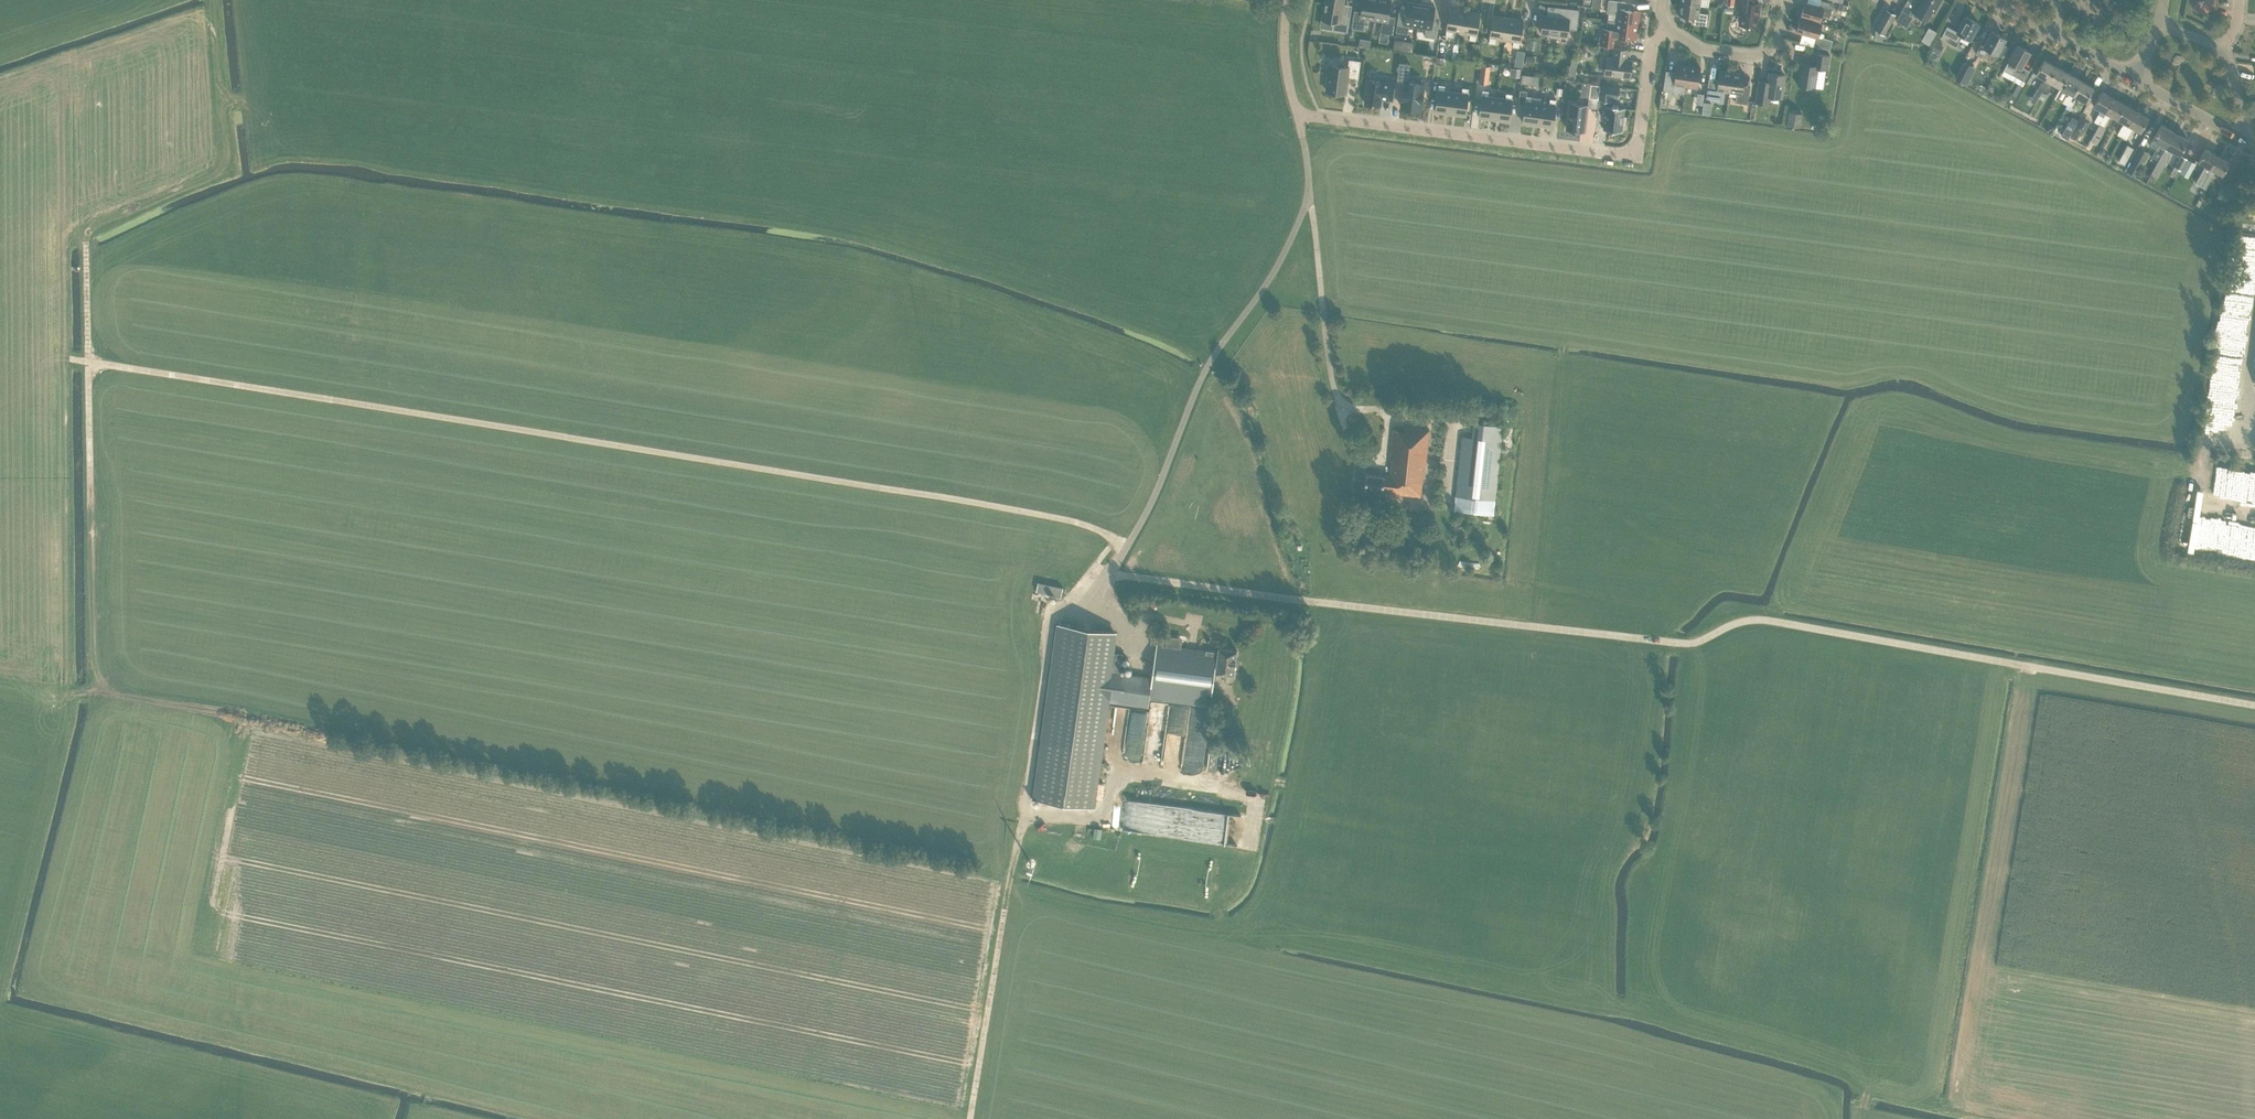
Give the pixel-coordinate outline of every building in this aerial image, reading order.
[(1347,26),(1349,15),(1340,14),(1343,0),(1326,0),(1322,19),(1333,21),(1331,29),(1346,32),(1347,26)] [(1374,19),(1377,0),(1363,0),(1361,11),(1354,10),(1351,27),(1364,29),(1366,18),(1374,19)] [(1374,19),(1382,21),(1380,32),(1393,34),(1395,17),(1388,15),(1391,0),(1377,0),(1374,19)] [(1638,24),(1639,10),(1625,9),(1626,1),(1615,0),(1608,0),(1607,12),(1617,13),(1616,21),(1638,24)] [(1756,26),(1759,3),(1754,3),(1755,0),(1738,0),(1737,7),(1742,7),(1740,24),(1756,26)] [(1833,3),(1821,0),(1820,0),(1819,6),(1804,1),(1800,17),(1820,22),(1822,14),(1830,16),(1833,3)] [(1918,1),(1916,0),(1907,0),(1901,11),(1910,15),(1912,11),(1926,19),(1932,10),(1935,11),(1941,0),(1918,0),(1918,1)] [(1418,26),(1421,3),(1407,1),(1405,18),(1398,17),(1396,31),(1408,33),(1409,25),(1418,26)] [(1699,12),(1700,4),(1680,2),(1678,14),(1695,16),(1694,23),(1706,25),(1708,13),(1699,12)] [(1421,3),(1418,26),(1426,28),(1425,36),(1436,37),(1439,23),(1432,22),(1435,5),(1421,3)] [(1577,29),(1579,9),(1554,6),(1553,16),(1543,15),(1543,17),(1541,17),(1540,25),(1542,25),(1541,33),(1550,34),(1550,36),(1557,36),(1558,35),(1567,36),(1568,28),(1577,29)] [(1461,32),(1465,10),(1450,8),(1445,35),(1452,36),(1453,31),(1461,32)] [(1884,34),(1895,14),(1886,9),(1875,29),(1884,34)] [(1465,10),(1461,32),(1470,34),(1469,39),(1476,40),(1480,13),(1465,10)] [(1505,39),(1508,17),(1493,15),(1489,42),(1495,43),(1496,38),(1505,39)] [(1940,37),(1955,45),(1962,34),(1970,38),(1979,23),(1965,15),(1957,31),(1947,26),(1940,37)] [(1873,16),(1864,23),(1870,30),(1878,22),(1873,16)] [(1508,17),(1505,39),(1513,41),(1513,46),(1519,47),(1523,20),(1508,17)] [(1820,22),(1800,17),(1796,32),(1815,37),(1813,45),(1830,49),(1833,40),(1818,36),(1822,23),(1820,22)] [(1638,24),(1616,21),(1615,29),(1602,27),(1600,43),(1615,45),(1616,35),(1636,37),(1638,24)] [(1997,53),(2005,38),(1992,30),(1984,46),(1981,45),(1977,54),(1985,58),(1989,49),(1997,53)] [(1449,38),(1438,37),(1436,50),(1447,52),(1449,38)] [(1942,42),(1937,40),(1932,50),(1936,52),(1942,42)] [(2003,69),(2023,80),(2029,70),(2021,66),(2030,51),(2017,44),(2003,69)] [(1629,48),(1613,46),(1612,56),(1606,55),(1603,74),(1630,78),(1632,59),(1627,58),(1629,48)] [(1523,59),(1525,52),(1517,50),(1516,58),(1523,59)] [(1828,69),(1829,58),(1814,55),(1812,64),(1801,62),(1797,84),(1815,87),(1818,68),(1828,69)] [(1348,58),(1347,66),(1330,64),(1326,91),(1345,94),(1348,77),(1358,78),(1361,60),(1348,58)] [(2038,88),(2042,90),(2056,66),(2044,59),(2036,73),(2045,78),(2043,82),(2042,81),(2038,88)] [(1976,68),(1964,61),(1954,78),(1967,85),(1976,68)] [(1409,82),(1410,65),(1399,63),(1397,81),(1404,82),(1400,109),(1423,112),(1426,84),(1409,82)] [(1680,84),(1685,85),(1688,65),(1676,64),(1675,74),(1665,73),(1663,90),(1679,92),(1680,84)] [(1490,66),(1481,65),(1479,83),(1488,84),(1490,66)] [(1700,67),(1688,65),(1685,85),(1698,87),(1700,67)] [(1566,66),(1564,72),(1573,75),(1574,69),(1566,66)] [(2052,82),(2060,87),(2068,73),(2056,66),(2042,90),(2047,93),(2051,86),(2050,86),(2052,82)] [(1722,90),(1729,91),(1732,72),(1719,70),(1717,83),(1708,81),(1706,97),(1721,100),(1722,90)] [(1745,74),(1732,72),(1729,91),(1737,92),(1735,102),(1747,103),(1749,91),(1742,90),(1745,74)] [(1782,97),(1785,74),(1769,72),(1766,86),(1758,85),(1756,102),(1765,103),(1766,95),(1782,97)] [(2081,79),(2068,73),(2060,87),(2069,92),(2067,95),(2066,95),(2062,101),(2067,104),(2081,79)] [(1396,83),(1367,79),(1364,104),(1382,106),(1382,100),(1393,101),(1396,83)] [(2093,86),(2081,79),(2067,104),(2071,107),(2075,100),(2074,99),(2076,96),(2085,101),(2093,86)] [(1450,113),(1454,91),(1445,90),(1446,84),(1439,83),(1435,111),(1450,113)] [(1588,98),(1599,99),(1601,85),(1590,84),(1588,98)] [(1621,87),(1601,85),(1599,100),(1612,102),(1612,98),(1620,99),(1621,87)] [(1462,92),(1460,92),(1454,91),(1450,113),(1466,115),(1470,88),(1463,87),(1462,92)] [(1494,119),(1497,97),(1488,96),(1489,91),(1483,90),(1479,117),(1494,119)] [(1521,124),(1536,126),(1539,104),(1531,103),(1532,96),(1526,95),(1527,91),(1520,90),(1518,103),(1524,104),(1521,124)] [(1702,107),(1704,92),(1695,91),(1693,106),(1702,107)] [(2094,121),(2098,123),(2113,97),(2101,91),(2093,105),(2101,109),(2094,121)] [(1507,93),(1506,98),(1497,97),(1494,119),(1509,121),(1513,94),(1507,93)] [(2109,114),(2117,118),(2125,104),(2113,97),(2098,123),(2103,126),(2109,114)] [(1549,100),(1548,105),(1539,104),(1536,126),(1551,128),(1555,101),(1549,100)] [(1590,104),(1569,101),(1565,131),(1587,134),(1590,104)] [(2117,134),(2122,136),(2136,110),(2125,104),(2117,118),(2124,122),(2117,134)] [(1626,108),(1606,106),(1604,130),(1623,132),(1626,108)] [(1802,112),(1789,110),(1787,124),(1800,125),(1802,112)] [(2148,117),(2136,110),(2122,136),(2126,139),(2132,127),(2140,131),(2148,117)] [(2152,156),(2159,160),(2174,131),(2161,124),(2152,140),(2159,143),(2156,149),(2156,148),(2152,156)] [(2187,139),(2174,131),(2159,160),(2156,164),(2162,167),(2172,150),(2179,154),(2187,139)] [(2135,175),(2148,152),(2140,147),(2127,171),(2135,175)] [(2196,182),(2200,185),(2217,155),(2205,148),(2198,161),(2205,165),(2196,182)] [(2187,158),(2180,154),(2174,167),(2181,171),(2187,158)] [(2229,161),(2217,155),(2200,185),(2205,187),(2214,170),(2222,174),(2229,161)] [(2195,163),(2187,159),(2184,165),(2192,169),(2195,163)] [(2229,190),(2225,187),(2223,186),(2218,196),(2223,199),(2229,190)] [(2223,347),(2242,348),(2242,336),(2224,336),(2223,347)] [(2209,418),(2209,431),(2239,432),(2239,419),(2209,418)] [(1492,515),(1502,426),(1464,421),(1453,510),(1492,515)] [(1366,474),(1364,488),(1383,490),(1383,492),(1422,497),(1429,429),(1404,427),(1404,430),(1393,429),(1389,460),(1391,460),(1390,475),(1383,474),(1383,476),(1366,474)] [(1065,594),(1066,580),(1042,579),(1041,587),(1054,588),(1053,593),(1065,594)] [(1044,727),(1034,799),(1093,807),(1108,701),(1148,707),(1149,698),(1209,707),(1215,671),(1232,674),(1236,650),(1218,647),(1217,651),(1163,643),(1164,635),(1152,633),(1150,642),(1157,643),(1152,677),(1121,672),(1123,653),(1112,652),(1115,632),(1061,624),(1046,727),(1044,727)] [(1148,802),(1136,799),(1133,812),(1145,815),(1148,802)]
